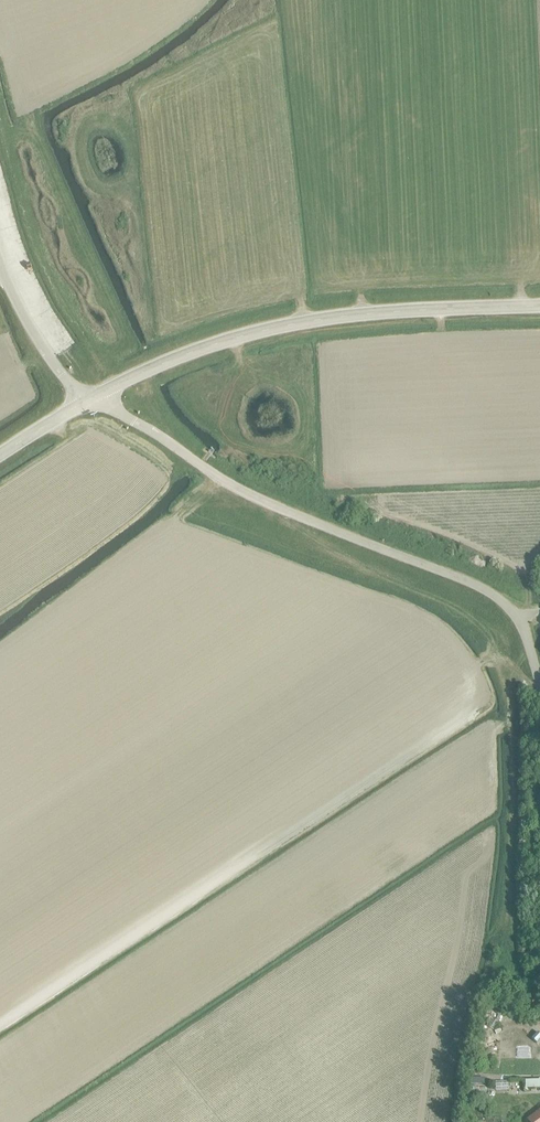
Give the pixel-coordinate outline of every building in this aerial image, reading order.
[(525,1083),(525,1091),(539,1090),(539,1082),(525,1083)] [(529,1121),(539,1121),(539,1112),(528,1121),(529,1121)]
